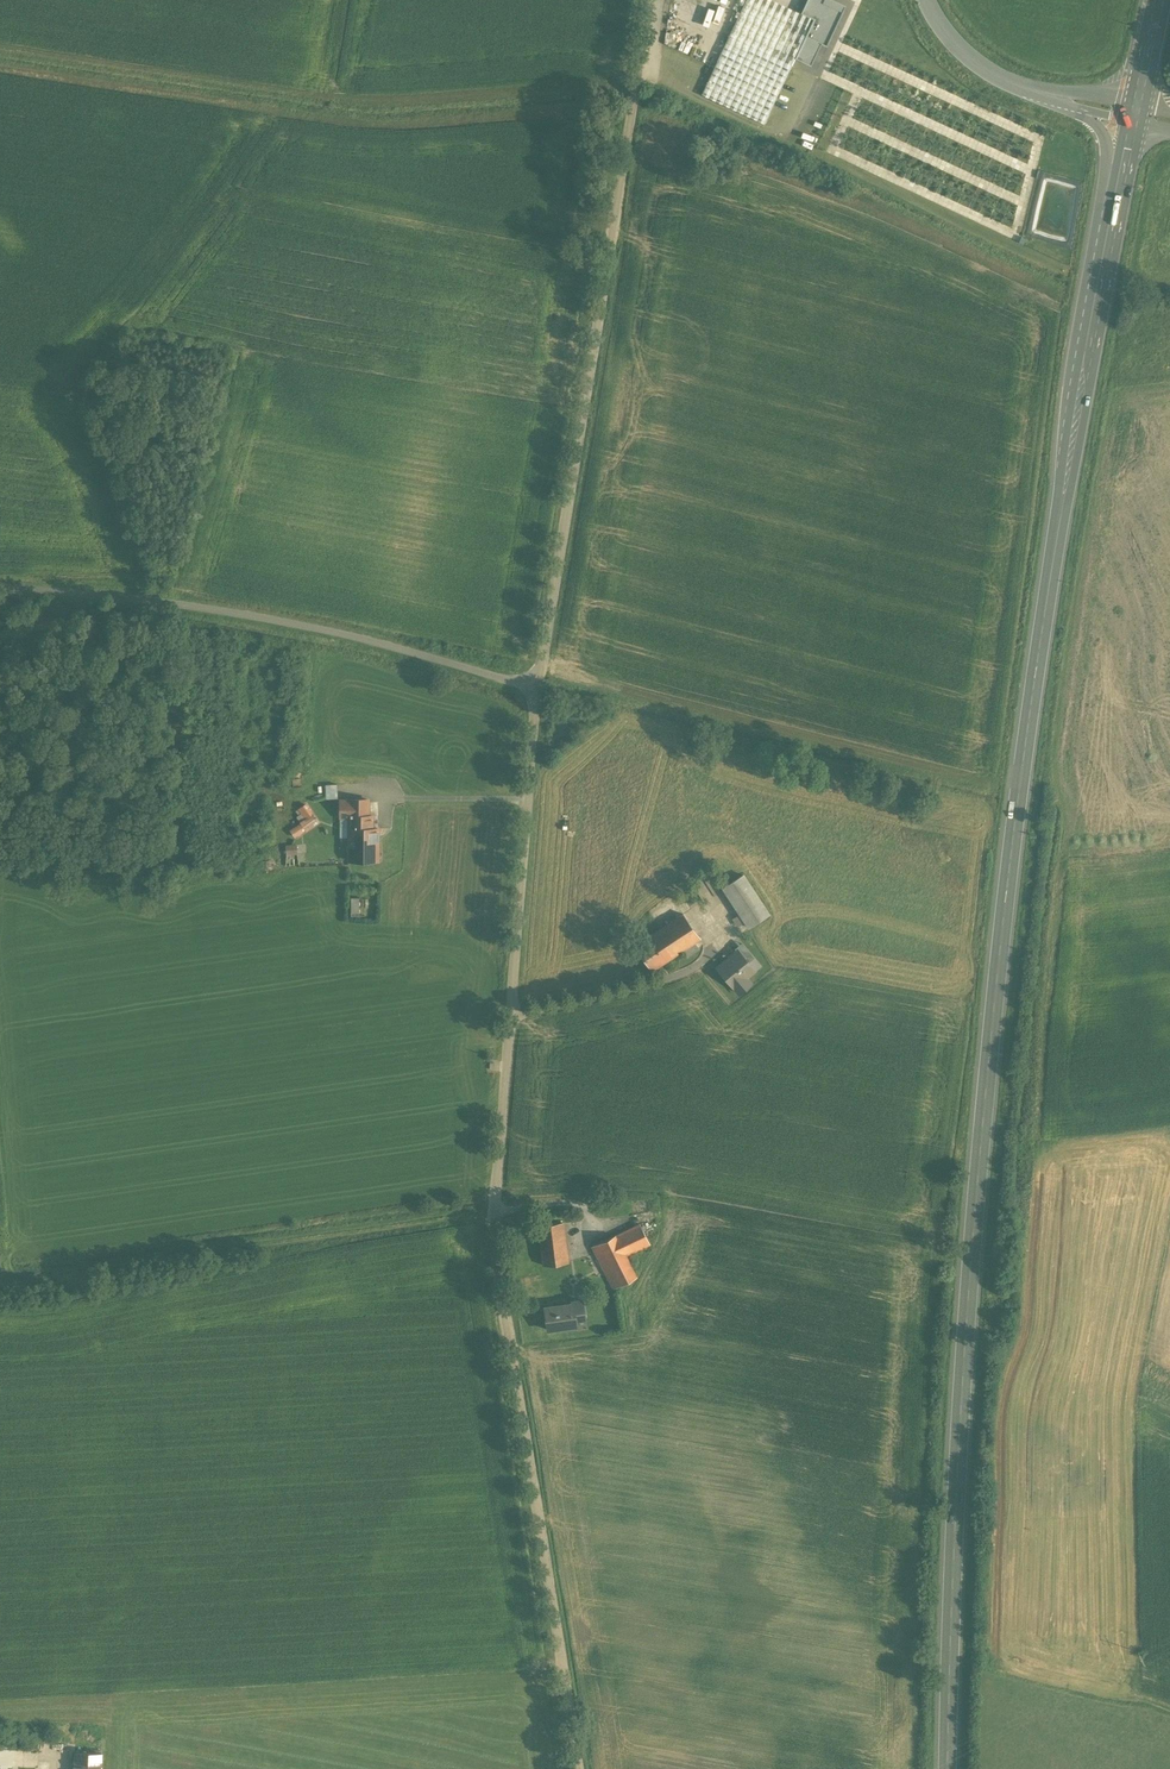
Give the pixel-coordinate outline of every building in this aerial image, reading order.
[(755,0),(745,0),(701,94),(764,123),(794,58),(810,25),(799,20),(755,0)] [(794,58),(811,66),(822,44),(825,46),(844,6),(831,0),(808,0),(799,20),(810,25),(794,58)] [(325,798),(337,797),(336,782),(324,783),(325,798)] [(258,797),(265,795),(263,786),(256,787),(258,797)] [(367,799),(349,798),(349,800),(349,815),(367,815),(367,799)] [(319,816),(306,799),(298,805),(310,822),(319,816)] [(349,800),(340,800),(340,816),(348,816),(349,815),(349,800)] [(367,815),(349,815),(348,816),(348,860),(377,860),(377,828),(372,828),(372,815),(367,815)] [(285,854),(296,853),(296,843),(284,844),(285,854)] [(743,873),(722,886),(748,926),(769,913),(743,873)] [(350,897),(350,916),(358,916),(358,897),(350,897)] [(653,967),(699,933),(683,910),(636,945),(653,967)] [(740,947),(718,964),(735,986),(757,968),(740,947)] [(562,1221),(537,1224),(542,1265),(567,1262),(562,1221)] [(637,1222),(591,1246),(612,1287),(635,1276),(625,1255),(648,1243),(637,1222)] [(581,1299),(571,1301),(571,1303),(572,1303),(575,1318),(583,1317),(581,1299)] [(571,1303),(543,1307),(546,1329),(575,1325),(575,1318),(572,1303),(571,1303)] [(75,1752),(74,1768),(100,1768),(101,1753),(75,1752)]
